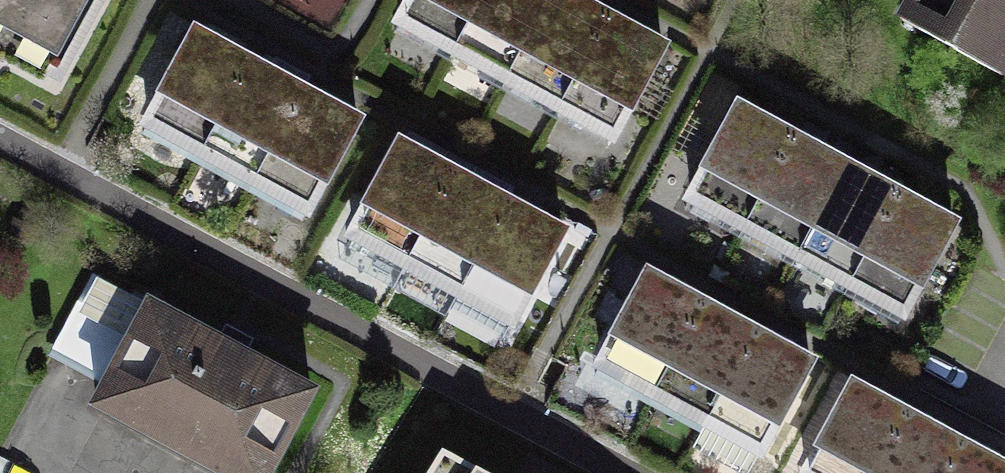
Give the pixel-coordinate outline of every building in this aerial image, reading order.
[(57,60),(89,0),(0,0),(0,29),(57,60)] [(455,49),(482,0),(411,0),(400,20),(455,49)] [(508,78),(550,0),(482,0),(455,49),(508,78)] [(560,106),(608,18),(575,0),(550,0),(508,78),(560,106)] [(1004,82),(1004,0),(905,0),(895,18),(1004,82)] [(560,106),(615,135),(662,47),(608,18),(560,106)] [(148,121),(204,151),(252,63),(197,33),(148,121)] [(204,151),(256,180),(304,92),(252,63),(204,151)] [(256,180),(310,209),(358,121),(304,92),(256,180)] [(691,197),(746,226),(794,138),(739,108),(691,197)] [(353,233),(408,262),(456,174),(440,166),(448,152),(408,130),(353,233)] [(746,226),(798,254),(846,166),(794,138),(746,226)] [(798,254),(851,283),(899,195),(846,166),(798,254)] [(408,262),(461,291),(509,203),(516,189),(476,167),(469,181),(456,174),(408,262)] [(851,283),(905,312),(953,224),(899,195),(851,283)] [(461,291),(515,320),(562,231),(509,203),(461,291)] [(704,305),(648,275),(601,363),(656,392),(704,305)] [(222,472),(268,472),(311,393),(244,357),(246,354),(218,339),(216,343),(93,277),(55,348),(111,378),(96,406),(222,472)] [(757,333),(704,305),(656,392),(709,421),(757,333)] [(810,362),(757,333),(709,421),(762,450),(810,362)] [(853,386),(806,472),(877,472),(908,416),(853,386)] [(908,416),(877,472),(945,472),(961,444),(908,416)] [(961,444),(945,472),(1004,472),(1004,468),(961,444)] [(443,452),(430,472),(482,472),(443,452)]
